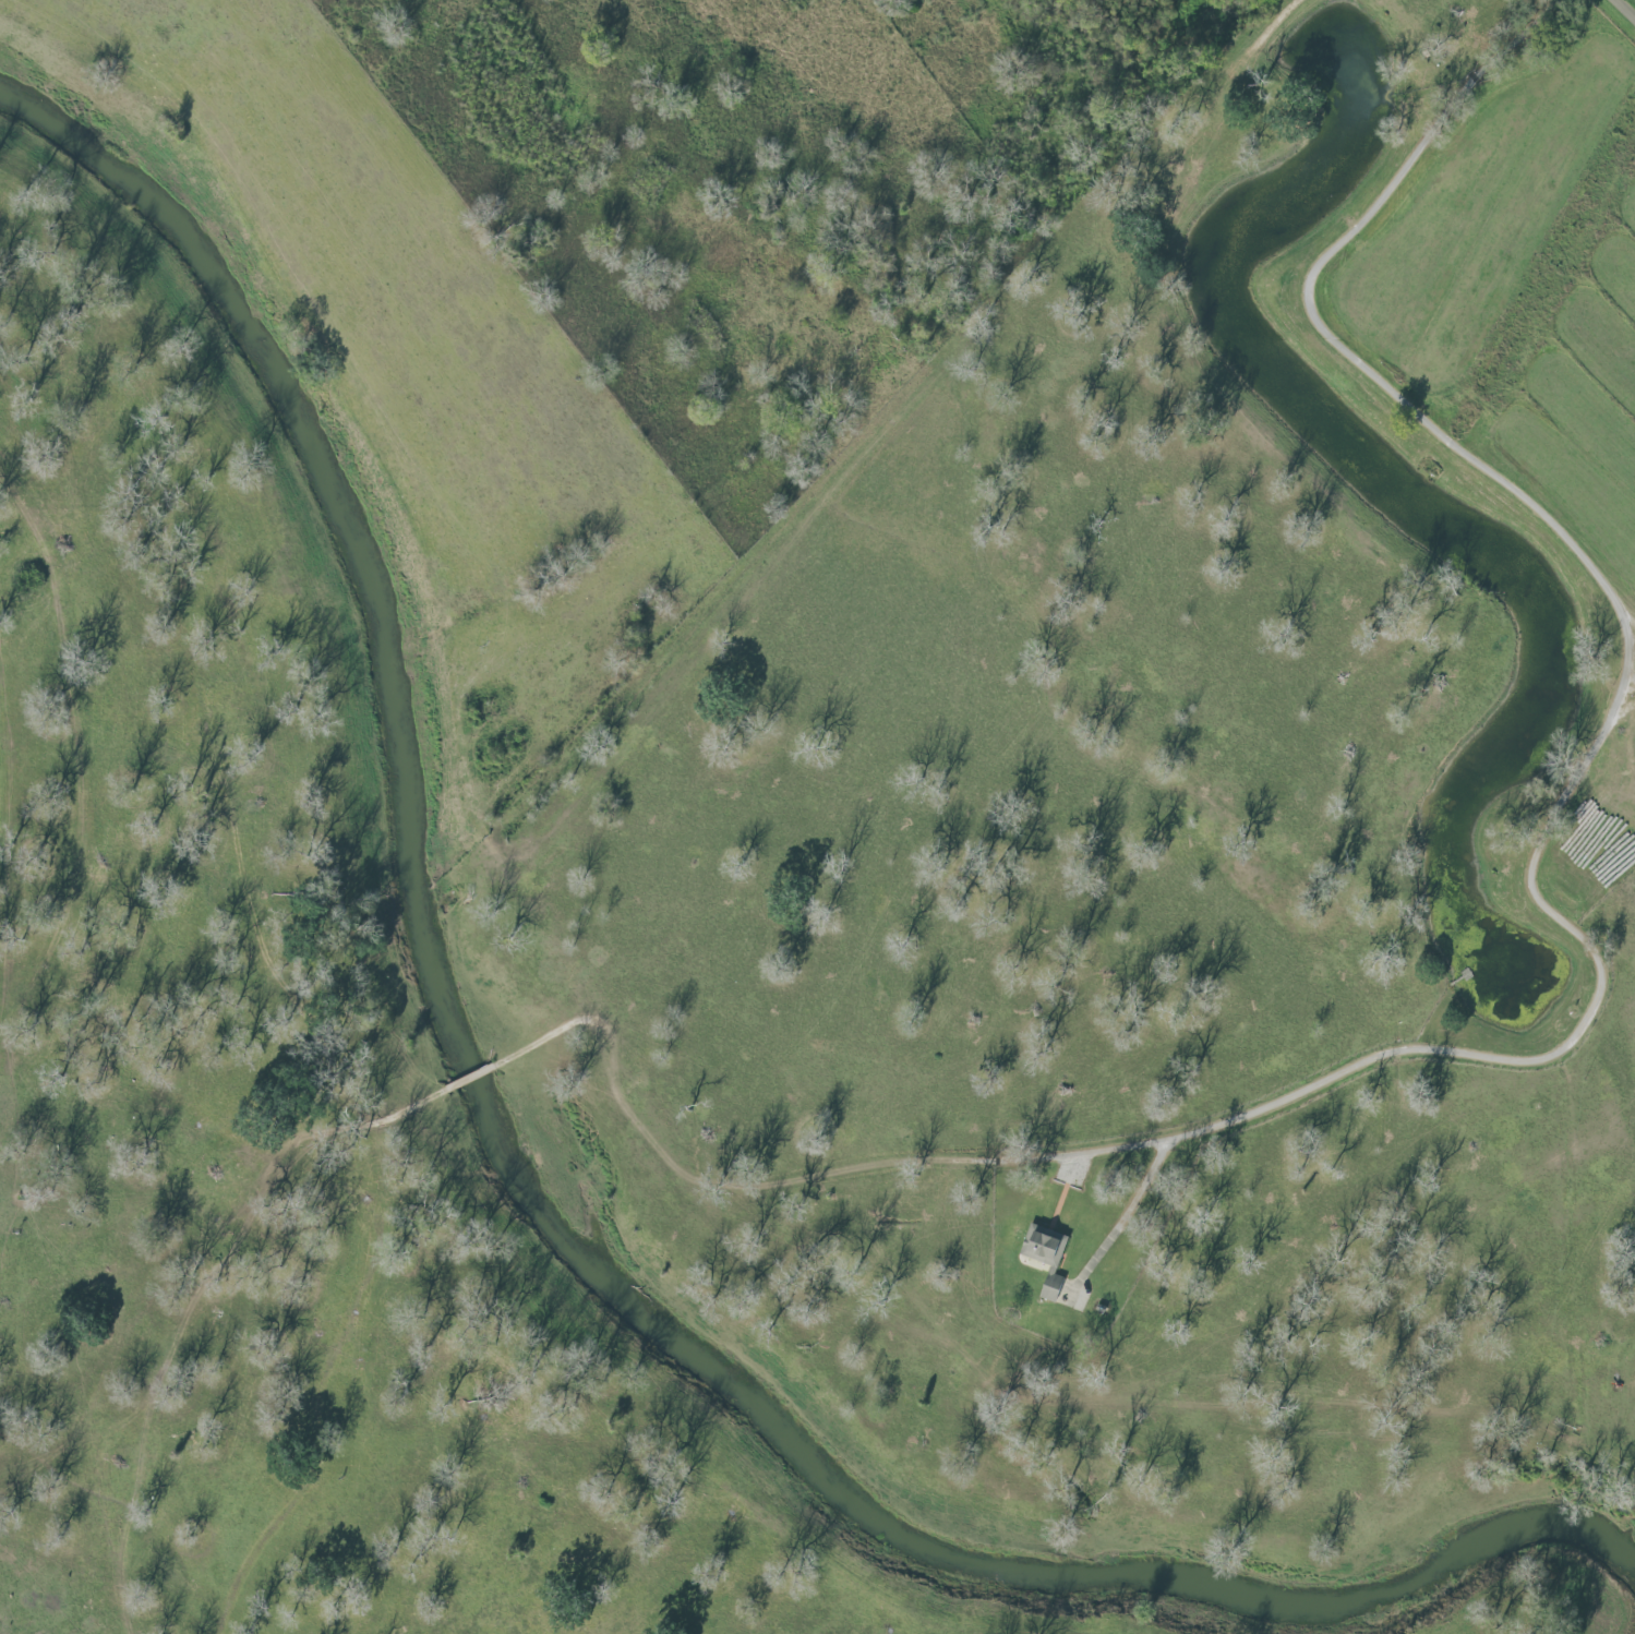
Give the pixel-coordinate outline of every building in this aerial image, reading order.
[(1055,1265),(1067,1231),(1026,1220),(1017,1252),(1047,1263),(1055,1265)] [(1047,1263),(1035,1294),(1055,1301),(1063,1277),(1051,1273),(1055,1265),(1047,1263)]
